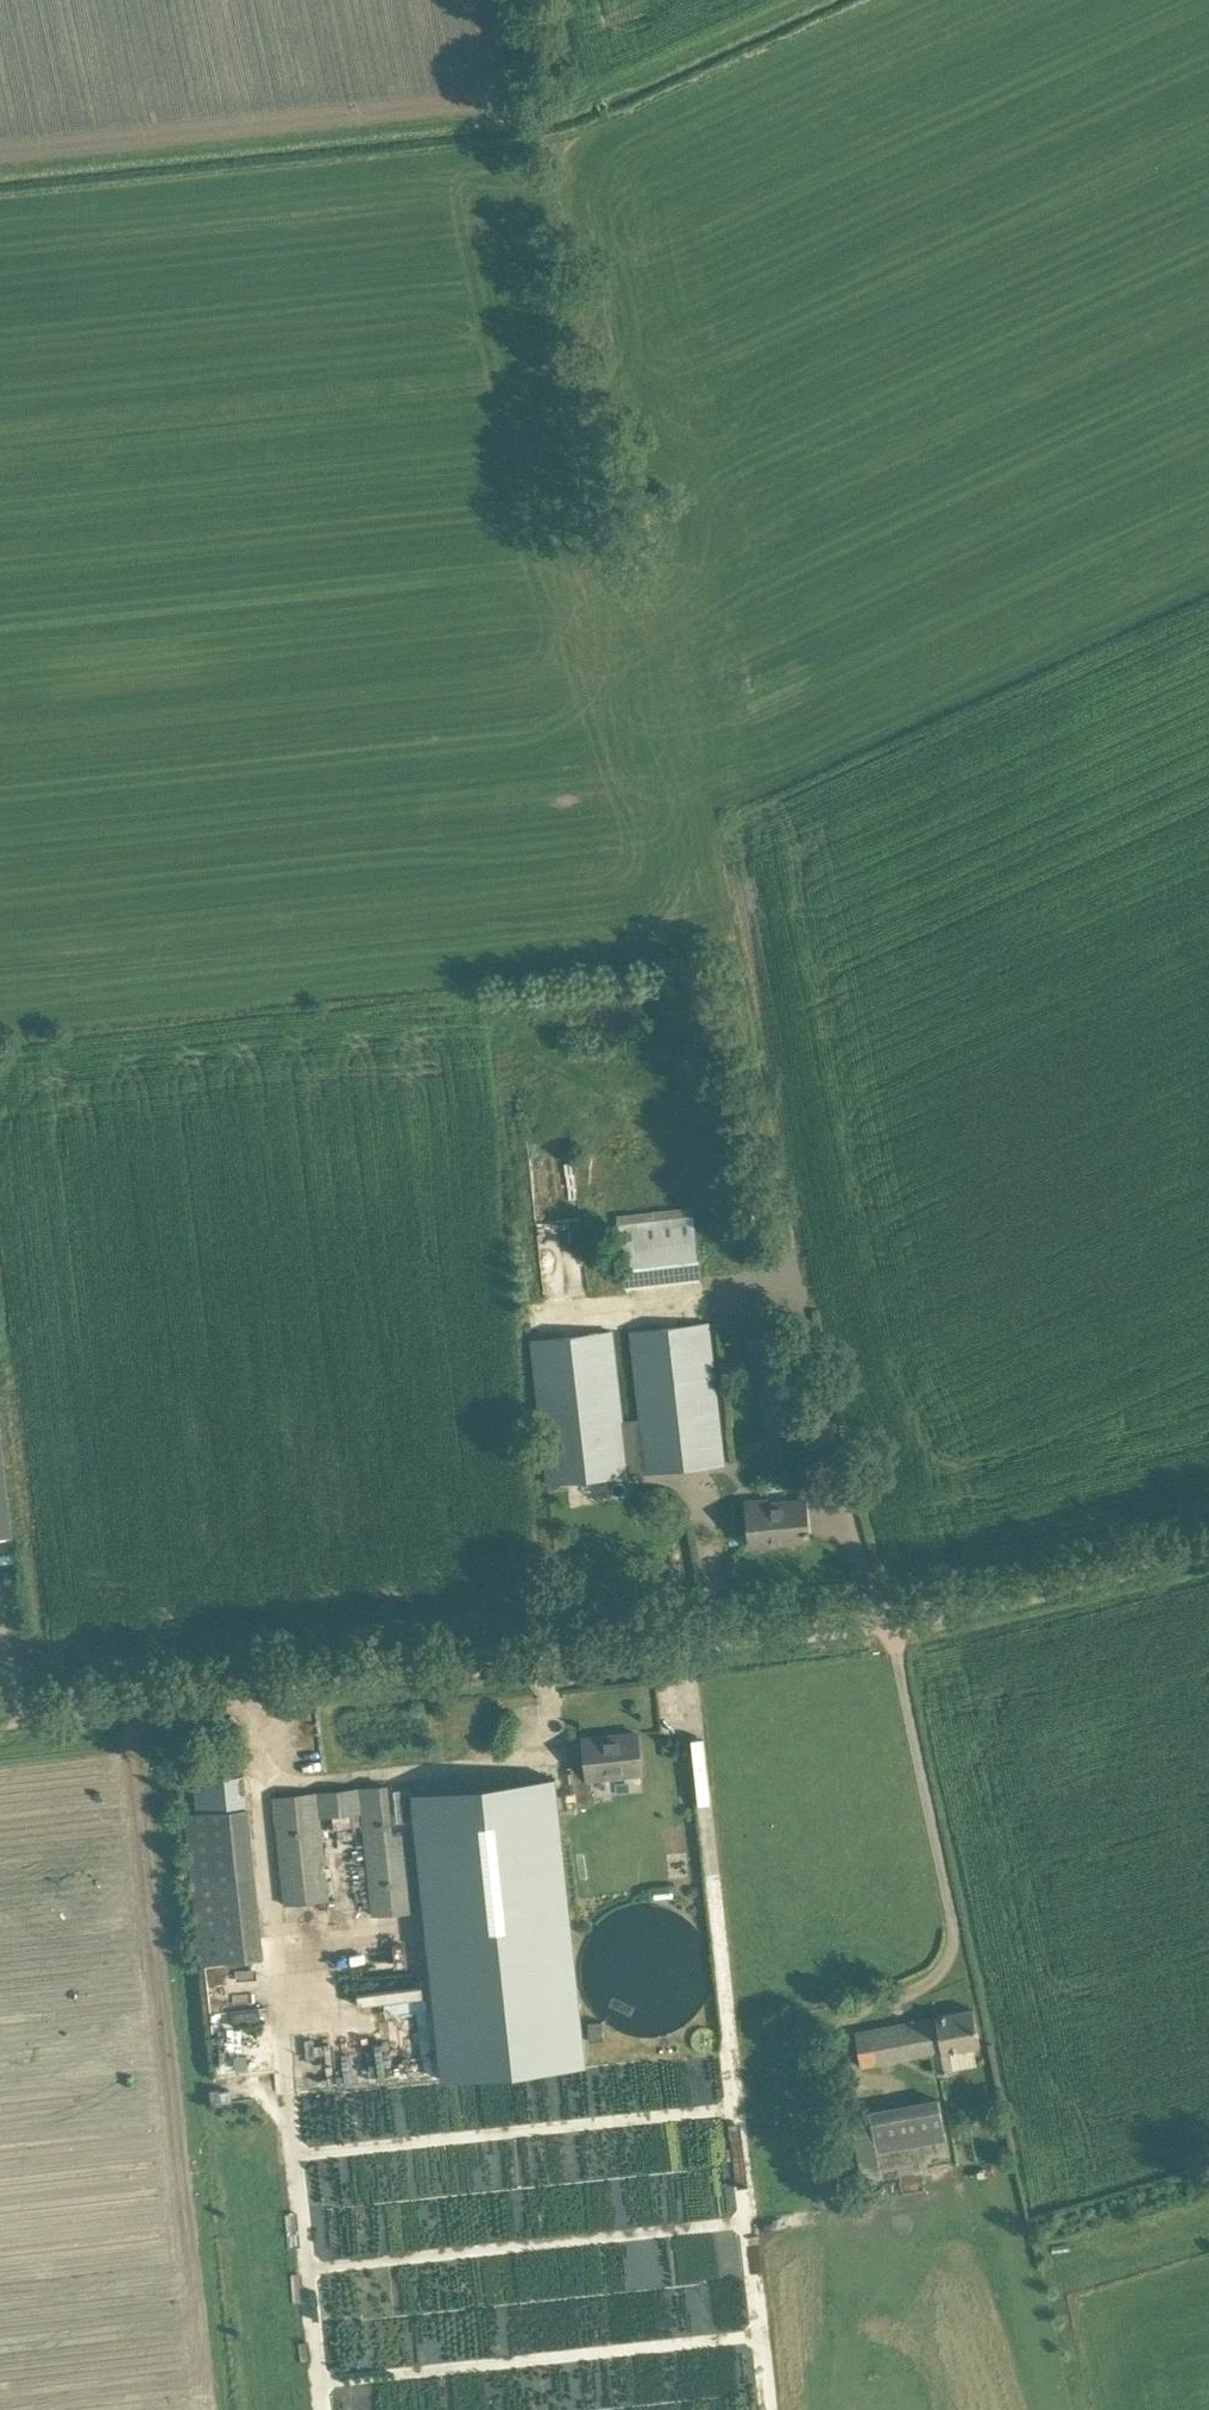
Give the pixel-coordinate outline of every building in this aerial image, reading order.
[(702,1278),(694,1206),(617,1214),(626,1287),(702,1278)] [(724,1462),(721,1439),(708,1322),(631,1331),(640,1417),(622,1419),(613,1330),(533,1338),(547,1482),(627,1474),(623,1431),(642,1429),(646,1471),(724,1462)] [(739,1327),(726,1328),(728,1341),(740,1339),(739,1327)] [(12,1535),(9,1511),(0,1431),(0,1536),(12,1535)] [(746,1502),(748,1521),(750,1545),(809,1539),(807,1515),(805,1499),(767,1503),(767,1500),(746,1502)] [(641,1772),(640,1756),(637,1732),(584,1738),(588,1777),(641,1772)] [(194,1779),(198,1817),(187,1818),(201,1963),(263,1957),(244,1774),(194,1779)] [(451,1782),(394,1789),(398,1821),(415,1819),(443,2079),(586,2063),(555,1777),(451,1789),(451,1782)] [(387,1785),(275,1797),(277,1821),(286,1903),(328,1899),(319,1815),(362,1811),(373,1913),(415,1909),(407,1830),(392,1831),(387,1785)] [(696,1826),(677,1828),(681,1871),(700,1869),(696,1826)] [(668,1991),(641,1992),(640,1973),(683,1971),(682,1939),(623,1941),(624,1980),(634,1980),(634,1995),(636,1995),(637,2011),(668,2010),(668,1991)] [(855,2032),(860,2055),(861,2065),(933,2051),(937,2071),(953,2068),(949,2050),(980,2044),(973,2007),(935,2015),(935,2016),(855,2032)] [(602,2019),(588,2020),(590,2039),(604,2038),(602,2019)] [(939,2096),(869,2110),(883,2178),(929,2169),(927,2159),(951,2155),(939,2096)]
